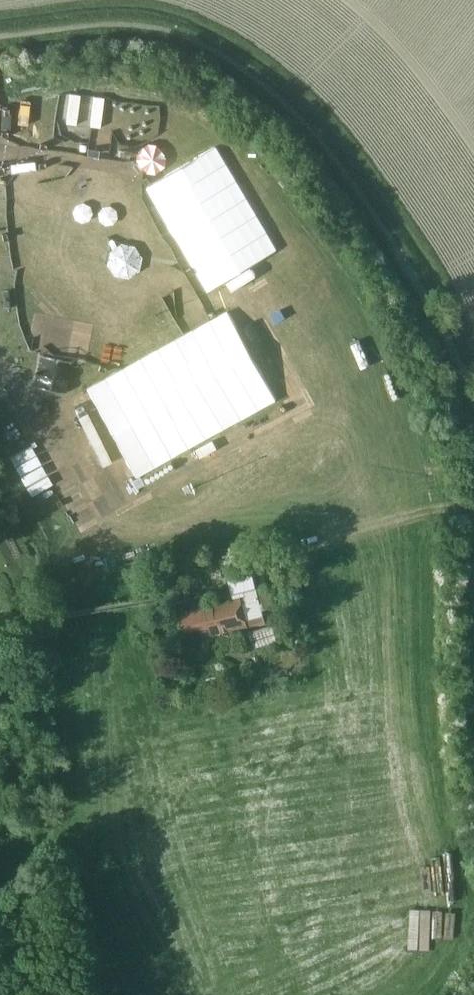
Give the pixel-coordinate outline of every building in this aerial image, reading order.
[(255,588),(251,574),(227,580),(231,594),(232,597),(213,602),(213,601),(205,603),(202,594),(173,602),(177,617),(181,634),(200,629),(202,639),(211,636),(246,627),(247,629),(266,624),(263,615),(262,616),(261,610),(255,588)] [(257,645),(281,639),(277,625),(254,631),(257,645)]
